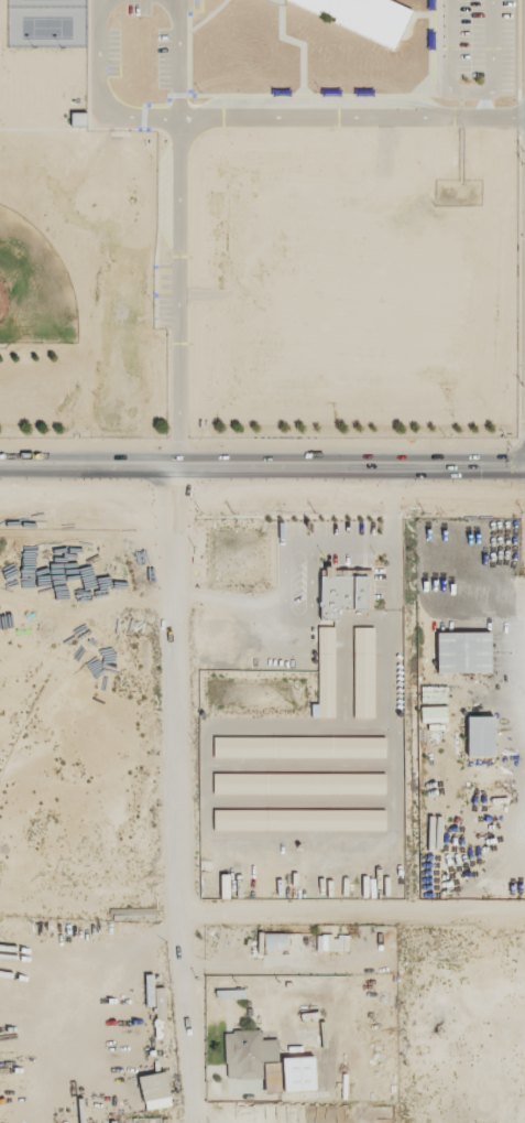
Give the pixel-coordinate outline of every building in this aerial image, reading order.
[(316,15),(317,11),(331,19),(330,22),(391,52),(409,11),(386,0),(283,0),(316,15)] [(71,125),(86,125),(86,113),(71,113),(71,125)] [(330,570),(371,570),(371,609),(363,609),(336,611),(336,620),(317,620),(317,575),(318,575),(318,570),(321,570),(321,565),(330,565),(330,570)] [(315,627),(332,627),(332,717),(309,717),(309,703),(315,703),(315,627)] [(372,627),(372,719),(351,719),(351,627),(372,627)] [(434,633),(488,633),(488,672),(434,672),(434,633)] [(421,723),(447,722),(447,706),(421,707),(421,723)] [(463,716),(491,716),(491,756),(463,756),(463,716)] [(383,737),(383,757),(210,757),(210,737),(383,737)] [(383,774),(383,793),(211,793),(211,774),(383,774)] [(383,809),(383,830),(210,830),(210,810),(383,809)] [(287,933),(258,933),(258,944),(264,944),(264,949),(287,949),(287,933)] [(348,952),(349,937),(317,935),(316,950),(348,952)] [(165,988),(155,988),(156,1019),(165,1018),(165,988)] [(226,1079),(261,1079),(261,1058),(278,1058),(277,1040),(261,1040),(261,1031),(225,1031),(226,1079)] [(314,1057),(283,1058),(283,1091),(315,1090),(314,1057)] [(263,1060),(264,1093),(281,1093),(280,1059),(263,1060)] [(172,1105),(165,1071),(138,1077),(145,1111),(172,1105)]
